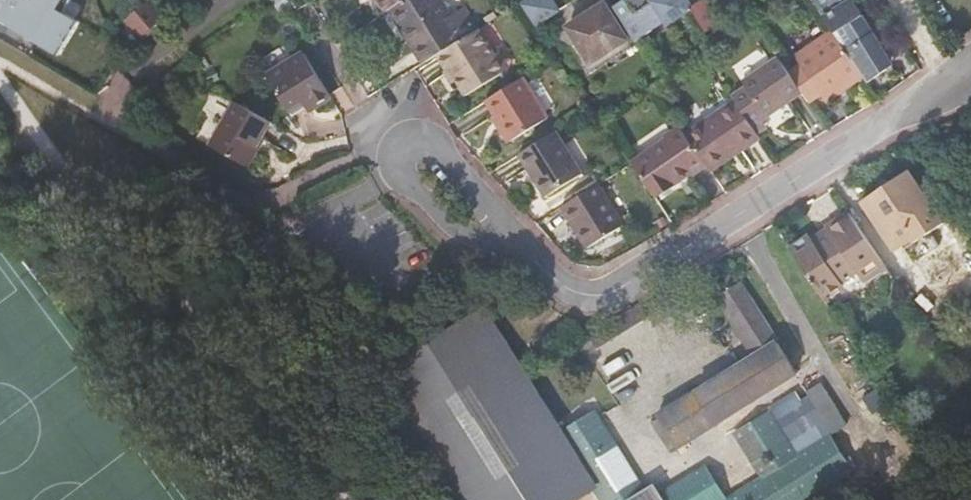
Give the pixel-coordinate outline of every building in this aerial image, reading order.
[(384,15),(388,13),(407,0),(374,0),(384,15)] [(388,13),(404,37),(412,32),(429,60),(437,55),(474,32),(460,10),(446,18),(435,0),(407,0),(388,13)] [(536,24),(560,10),(554,0),(526,0),(521,3),(536,24)] [(689,11),(687,8),(682,0),(624,0),(612,7),(635,43),(666,22),(668,25),(689,11)] [(687,8),(689,11),(703,33),(718,23),(702,0),(699,0),(687,8)] [(854,0),(819,0),(814,3),(831,29),(864,77),(867,82),(887,69),(883,63),(892,57),(882,41),(878,44),(875,37),(875,35),(876,34),(876,32),(875,30),(873,28),(872,28),(869,28),(869,22),(854,0)] [(603,5),(567,28),(589,63),(625,40),(603,5)] [(479,29),(474,32),(437,55),(447,71),(448,70),(465,96),(503,72),(494,57),(496,55),(479,29)] [(864,77),(831,29),(793,55),(798,63),(787,70),(803,93),(808,102),(819,94),(826,103),(864,77)] [(412,32),(404,37),(421,65),(429,60),(412,32)] [(494,57),(503,72),(512,67),(502,51),(496,55),(494,57)] [(332,98),(304,53),(266,76),(288,112),(308,101),(314,109),(332,98)] [(747,86),(732,96),(735,100),(753,126),(803,93),(787,70),(777,55),(742,79),(747,86)] [(883,63),(887,69),(896,63),(892,57),(883,63)] [(523,78),(487,102),(511,139),(547,116),(523,78)] [(685,134),(703,161),(707,166),(737,146),(740,151),(760,137),(753,126),(735,100),(685,134)] [(271,125),(232,103),(207,147),(246,169),(271,125)] [(680,127),(631,163),(654,197),(703,161),(685,134),(680,127)] [(556,130),(520,155),(525,162),(562,140),(556,130)] [(562,140),(525,162),(545,194),(582,170),(562,140)] [(942,223),(907,170),(891,180),(875,191),(860,201),(887,243),(900,245),(902,244),(910,239),(913,243),(929,232),(942,223)] [(598,184),(562,206),(587,247),(623,223),(598,184)] [(848,212),(809,238),(812,243),(851,217),(848,212)] [(809,238),(790,251),(822,298),(841,285),(838,281),(855,269),(861,277),(882,263),(851,217),(812,243),(809,238)] [(749,349),(739,356),(761,390),(794,366),(728,273),(707,288),(749,349)] [(693,389),(716,421),(761,390),(739,356),(693,389)] [(673,404),(695,437),(716,421),(693,389),(673,404)] [(674,452),(695,437),(673,404),(651,420),(674,452)] [(822,481),(800,447),(771,404),(748,420),(763,442),(753,449),(767,470),(757,478),(772,499),(796,499),(822,481)] [(562,438),(601,492),(635,469),(596,414),(562,438)] [(763,442),(748,420),(738,428),(753,449),(763,442)] [(800,447),(822,481),(857,457),(833,424),(800,447)] [(733,495),(711,461),(689,477),(693,482),(682,490),(678,484),(667,492),(664,494),(659,487),(652,493),(648,488),(632,499),(736,499),(733,495)] [(648,488),(635,469),(601,492),(607,499),(632,499),(648,488)] [(753,499),(772,499),(757,478),(744,487),(753,499)] [(736,499),(753,499),(744,487),(733,495),(736,499)]
